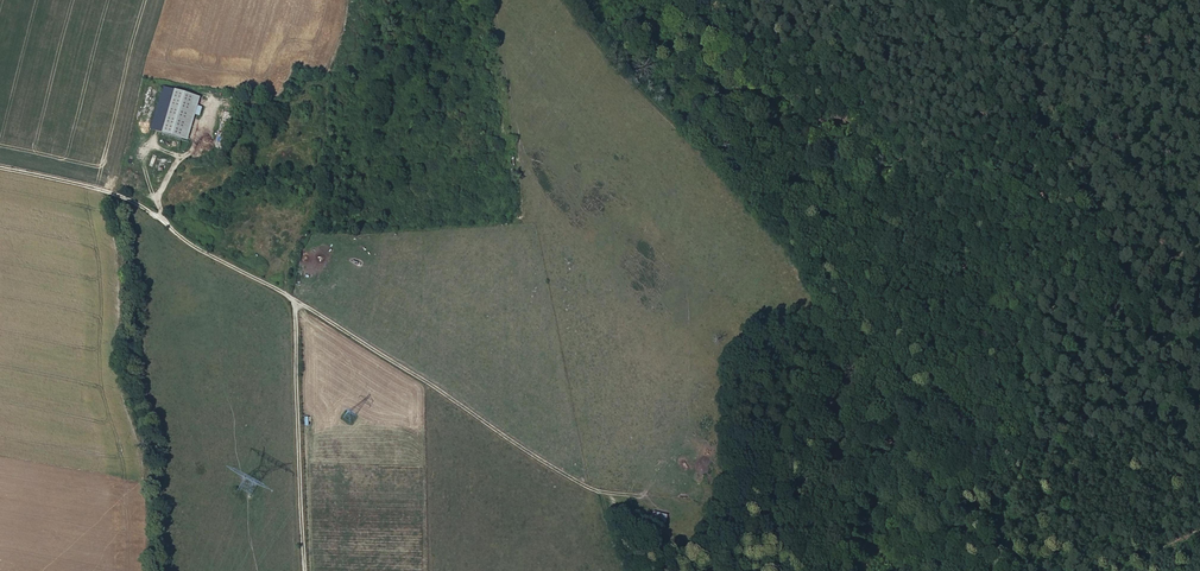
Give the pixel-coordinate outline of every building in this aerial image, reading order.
[(151,130),(188,140),(200,97),(162,87),(151,130)] [(651,521),(666,524),(668,515),(653,512),(651,521)]
